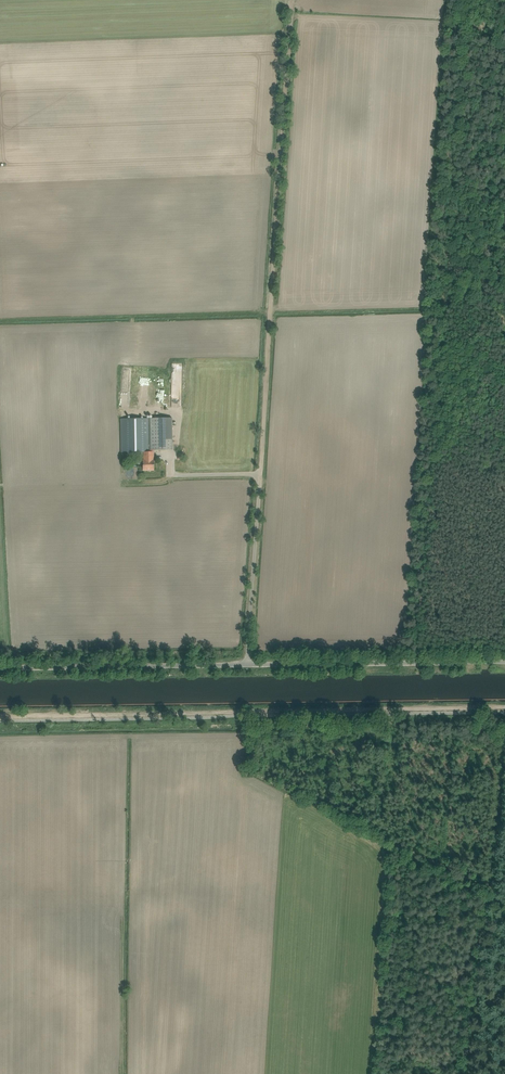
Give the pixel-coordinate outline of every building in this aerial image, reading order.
[(121,418),(121,447),(121,452),(129,452),(129,454),(144,454),(144,460),(143,460),(143,470),(154,470),(154,460),(151,460),(151,453),(154,453),(153,450),(170,449),(170,418),(121,418)]
